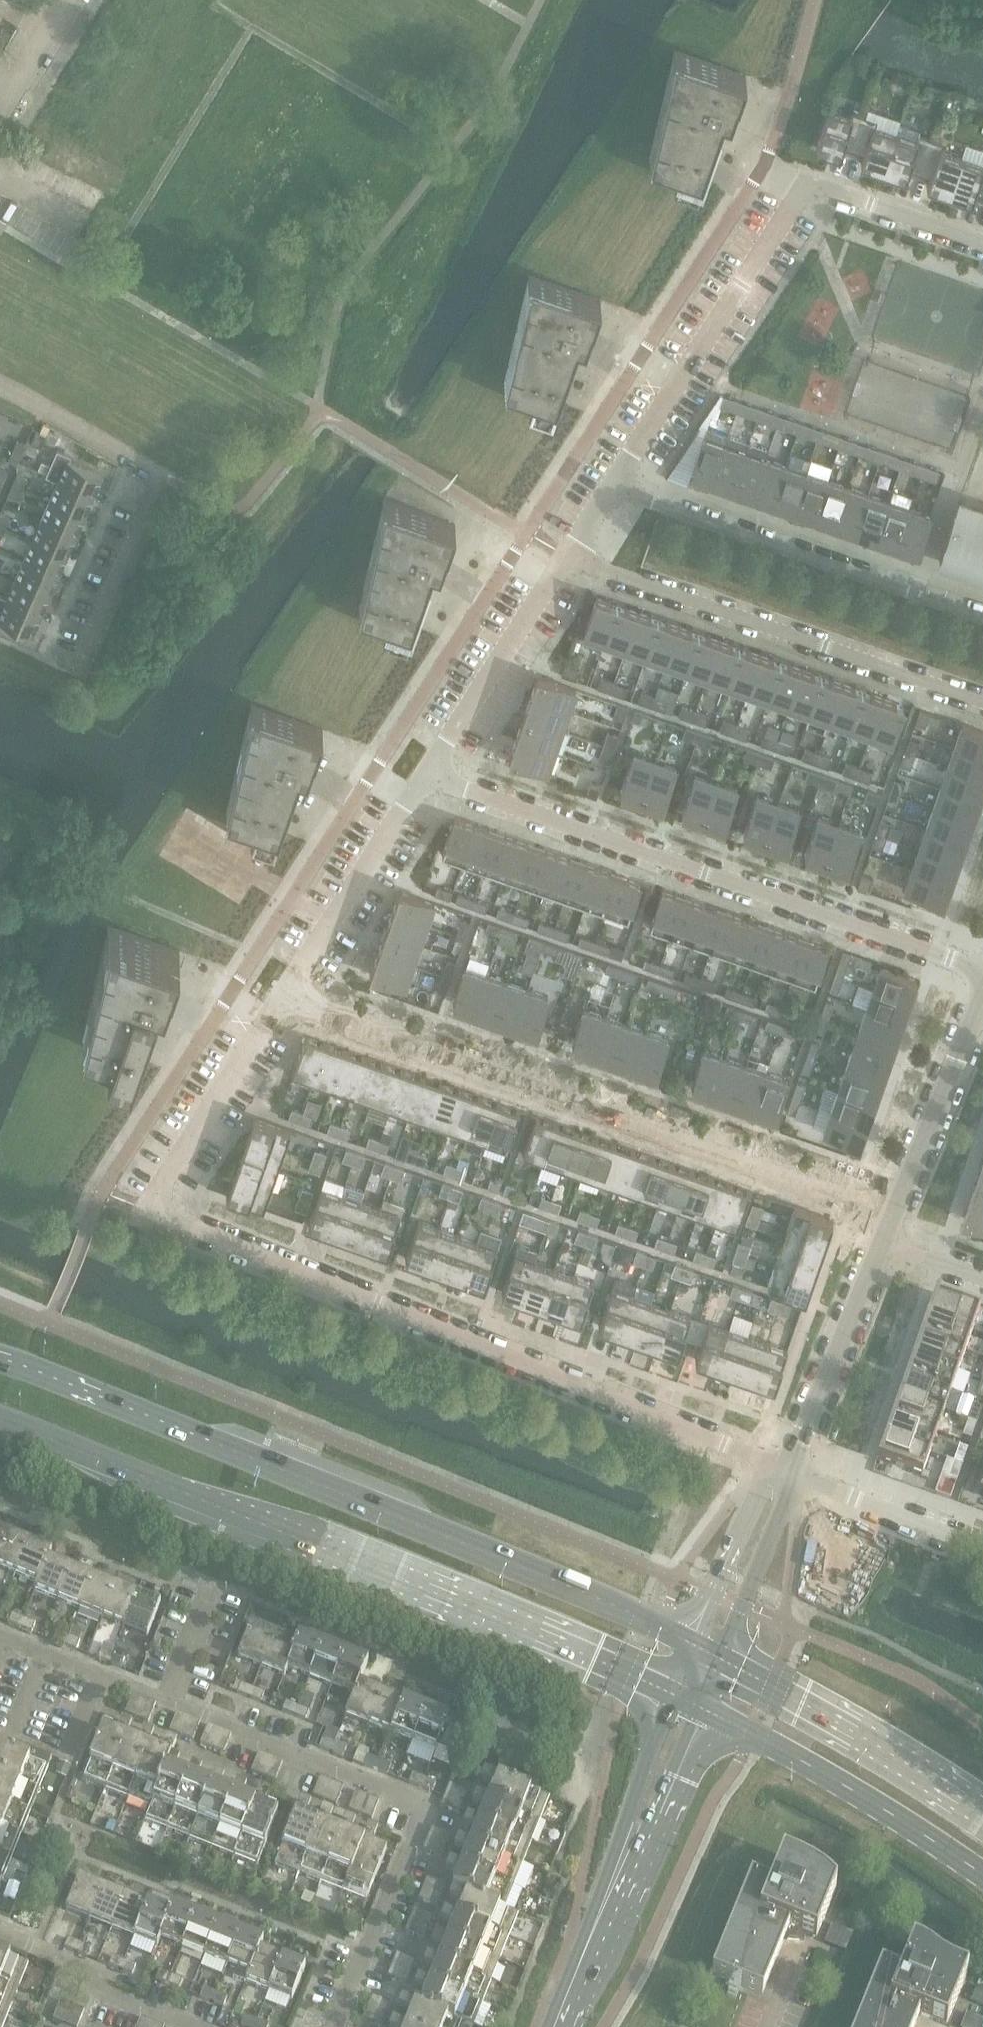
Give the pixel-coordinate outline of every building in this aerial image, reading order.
[(746,75),(675,50),(674,53),(675,53),(665,95),(673,98),(664,115),(661,114),(655,137),(663,140),(654,160),(679,169),(675,181),(697,189),(725,109),(733,112),(736,102),(736,101),(736,102),(732,100),(733,96),(737,97),(737,98),(738,98),(746,75)] [(852,118),(830,110),(817,148),(821,149),(822,146),(838,152),(837,155),(841,156),(844,148),(854,151),(866,117),(854,113),(852,118)] [(878,121),(866,117),(854,151),(864,155),(861,163),(865,164),(866,162),(882,167),(881,170),(884,171),(897,133),(876,126),(878,121)] [(918,141),(897,133),(884,171),(887,172),(887,169),(898,173),(904,175),(903,178),(906,179),(909,170),(920,174),(932,140),(919,136),(918,141)] [(944,144),(932,140),(920,174),(930,178),(927,186),(931,187),(932,185),(948,190),(947,193),(950,194),(963,156),(942,149),(944,144)] [(967,143),(963,156),(950,194),(952,195),(953,192),(969,198),(968,200),(972,202),(975,193),(982,196),(982,149),(967,143)] [(601,300),(530,275),(529,278),(530,278),(520,320),(528,323),(519,340),(515,339),(510,362),(518,365),(508,385),(534,393),(529,406),(552,414),(580,334),(588,337),(591,326),(591,327),(587,325),(588,321),(592,322),(593,323),(601,300)] [(737,411),(740,403),(725,398),(722,406),(737,411)] [(761,410),(745,405),(742,413),(758,418),(761,410)] [(776,415),(761,410),(758,418),(773,424),(776,415)] [(801,424),(786,419),(783,427),(798,433),(801,424)] [(816,429),(801,424),(798,433),(814,438),(816,429)] [(47,435),(37,431),(31,443),(41,448),(47,435)] [(843,439),(828,433),(825,442),(840,447),(843,439)] [(704,437),(695,465),(694,465),(695,465),(692,472),(699,474),(699,475),(714,480),(725,445),(704,437)] [(858,444),(843,439),(840,447),(855,452),(858,444)] [(20,440),(15,450),(24,454),(28,444),(20,440)] [(746,452),(725,445),(714,480),(727,485),(728,484),(734,486),(746,452)] [(883,453),(868,448),(865,456),(881,461),(883,453)] [(10,462),(14,463),(19,465),(24,454),(15,450),(10,462)] [(58,450),(46,476),(59,481),(59,480),(94,496),(103,475),(70,460),(72,456),(58,450)] [(766,459),(746,452),(734,486),(740,488),(740,489),(754,494),(766,459)] [(899,458),(883,453),(881,461),(896,466),(899,458)] [(787,466),(766,459),(754,494),(768,499),(769,498),(775,500),(787,466)] [(924,467),(909,462),(906,470),(921,475),(924,467)] [(807,473),(787,466),(775,500),(781,502),(781,503),(795,508),(807,473)] [(939,472),(924,467),(921,475),(937,480),(939,472)] [(0,471),(0,481),(4,483),(9,472),(1,469),(0,471)] [(28,478),(18,473),(13,484),(23,488),(28,478)] [(828,481),(807,473),(795,508),(810,513),(810,512),(816,515),(828,481)] [(59,480),(59,481),(50,500),(85,515),(94,496),(59,480)] [(848,488),(828,481),(816,515),(822,517),(822,518),(836,523),(848,488)] [(23,488),(13,484),(9,495),(19,499),(23,488)] [(869,495),(848,488),(836,523),(850,528),(851,527),(857,529),(869,495)] [(889,502),(869,495),(857,529),(863,531),(863,532),(877,537),(889,502)] [(85,515),(50,500),(42,520),(76,535),(85,515)] [(456,525),(384,500),(383,502),(384,502),(374,544),(382,547),(374,565),(370,563),(365,587),(372,589),(364,607),(363,609),(388,618),(384,631),(407,639),(435,559),(442,562),(446,551),(445,551),(441,550),(443,545),(447,547),(448,547),(456,525)] [(910,509),(889,502),(877,537),(891,542),(891,541),(898,543),(910,509)] [(968,510),(958,507),(940,559),(982,574),(982,515),(968,510)] [(931,516),(910,509),(898,543),(904,545),(904,546),(919,552),(931,516)] [(1,513),(0,515),(0,526),(6,528),(11,517),(1,513)] [(76,535),(42,520),(33,540),(68,555),(76,535)] [(68,555),(33,540),(24,559),(59,575),(68,555)] [(59,575),(24,559),(16,579),(50,594),(59,575)] [(16,579),(7,598),(7,599),(42,614),(50,594),(16,579)] [(7,599),(7,598),(0,595),(0,621),(33,635),(42,614),(7,599)] [(611,603),(597,598),(584,636),(605,643),(618,608),(610,605),(611,603)] [(625,610),(618,608),(605,643),(626,650),(639,612),(626,608),(625,610)] [(652,617),(639,612),(626,650),(646,657),(659,622),(651,619),(652,617)] [(666,624),(659,622),(646,657),(666,664),(680,626),(667,622),(666,624)] [(693,631),(680,626),(666,664),(687,672),(699,636),(692,633),(693,631)] [(707,639),(699,636),(687,672),(707,679),(721,641),(708,636),(707,639)] [(733,645),(721,641),(707,679),(728,686),(740,650),(733,648),(733,645)] [(748,653),(740,650),(728,686),(748,693),(761,655),(748,650),(748,653)] [(774,659),(761,655),(748,693),(769,700),(781,664),(773,662),(774,659)] [(789,667),(781,664),(769,700),(789,707),(803,669),(790,665),(789,667)] [(580,670),(566,665),(562,676),(576,681),(580,670)] [(816,674),(803,669),(789,707),(810,714),(822,679),(815,676),(816,674)] [(546,679),(539,676),(538,678),(531,697),(569,710),(576,689),(546,678),(546,679)] [(601,678),(597,688),(611,693),(615,682),(601,678)] [(830,681),(822,679),(810,714),(830,721),(844,684),(831,679),(830,681)] [(628,687),(615,682),(611,693),(625,697),(628,687)] [(856,688),(844,684),(830,721),(851,729),(863,693),(856,690),(856,688)] [(642,692),(638,702),(652,707),(655,697),(642,692)] [(871,696),(863,693),(851,729),(871,736),(884,698),(871,693),(871,696)] [(569,710),(531,697),(524,717),(562,731),(569,710)] [(669,701),(655,697),(652,707),(665,712),(669,701)] [(897,702),(884,698),(871,736),(893,743),(905,707),(896,705),(897,702)] [(629,707),(618,704),(614,717),(624,721),(629,707)] [(323,730),(252,705),(251,707),(252,708),(242,750),(249,752),(241,770),(237,769),(232,792),(240,794),(239,795),(231,812),(230,815),(256,823),(251,836),(274,844),(302,764),(310,767),(313,756),(312,756),(309,755),(310,751),(314,752),(315,753),(323,730)] [(682,706),(679,716),(693,721),(696,711),(682,706)] [(636,710),(633,720),(646,725),(650,715),(636,710)] [(930,714),(920,710),(915,724),(925,728),(930,714)] [(710,716),(696,711),(693,721),(706,726),(710,716)] [(562,731),(524,717),(517,738),(555,751),(562,731)] [(724,721),(720,731),(734,735),(737,725),(724,721)] [(751,730),(737,725),(734,735),(748,740),(751,730)] [(963,725),(955,746),(982,756),(982,732),(963,725)] [(699,732),(684,727),(681,737),(696,742),(699,732)] [(609,732),(604,746),(614,749),(619,736),(609,732)] [(714,737),(699,732),(696,742),(710,747),(714,737)] [(765,735),(761,745),(775,750),(778,739),(765,735)] [(555,751),(517,738),(510,757),(510,759),(517,762),(516,762),(547,773),(555,751)] [(920,742),(910,738),(905,752),(916,756),(920,742)] [(792,744),(778,739),(775,750),(788,754),(792,744)] [(614,749),(604,746),(599,759),(609,763),(614,749)] [(955,746),(948,767),(982,779),(982,756),(955,746)] [(762,754),(748,749),(744,759),(758,764),(762,754)] [(806,749),(802,759),(816,764),(819,754),(806,749)] [(916,756),(905,752),(901,766),(911,769),(916,756)] [(656,761),(634,754),(621,791),(643,799),(656,761)] [(775,758),(762,754),(758,764),(772,768),(775,758)] [(833,758),(819,754),(816,764),(829,769),(833,758)] [(677,769),(656,761),(643,799),(664,806),(677,769)] [(846,763),(843,773),(856,778),(860,768),(846,763)] [(948,767),(941,787),(979,801),(982,789),(982,779),(948,767)] [(874,772),(860,768),(856,778),(870,783),(874,772)] [(823,775),(809,770),(806,780),(820,785),(823,775)] [(696,775),(682,813),(704,820),(717,782),(696,775)] [(837,779),(823,775),(820,785),(833,790),(837,779)] [(906,783),(896,779),(891,793),(901,796),(906,783)] [(592,780),(587,794),(597,798),(602,784),(592,780)] [(739,790),(717,782),(704,820),(725,828),(739,790)] [(979,801),(941,787),(934,808),(972,821),(979,801)] [(882,795),(868,791),(865,801),(878,805),(882,795)] [(901,796),(891,793),(886,806),(897,810),(901,796)] [(757,796),(744,834),(766,842),(779,804),(757,796)] [(779,804),(766,842),(787,849),(800,811),(779,804)] [(972,821),(934,808),(927,828),(965,841),(972,821)] [(476,826),(455,818),(443,854),(464,861),(476,826)] [(819,818),(805,856),(827,863),(840,825),(819,818)] [(892,824),(882,820),(877,834),(887,837),(892,824)] [(861,833),(840,825),(827,863),(848,870),(861,833)] [(497,833),(476,826),(464,861),(484,868),(497,833)] [(965,841),(927,828),(920,848),(958,862),(965,841)] [(517,840),(505,836),(497,833),(484,868),(505,875),(517,840)] [(887,837),(877,834),(872,847),(882,851),(887,837)] [(537,847),(517,840),(505,875),(525,882),(537,847)] [(558,854),(545,850),(537,847),(525,882),(546,889),(558,854)] [(958,862),(920,848),(913,869),(951,882),(958,862)] [(578,861),(558,854),(546,889),(566,897),(578,861)] [(599,869),(586,864),(578,861),(566,897),(586,904),(599,869)] [(619,876),(599,869),(586,904),(607,911),(619,876)] [(951,882),(913,869),(905,890),(943,904),(951,882)] [(873,878),(863,874),(858,889),(868,892),(873,878)] [(640,883),(627,878),(619,876),(607,911),(628,918),(640,883)] [(438,886),(435,895),(450,900),(453,892),(438,886)] [(435,903),(400,891),(393,912),(428,924),(435,903)] [(650,926),(672,933),(684,898),(662,891),(650,926)] [(459,893),(456,902),(471,907),(474,899),(459,893)] [(704,905),(692,901),(684,898),(672,933),(692,940),(704,905)] [(489,904),(474,899),(471,907),(486,912),(489,904)] [(725,912),(704,905),(692,940),(712,947),(725,912)] [(499,908),(496,916),(512,921),(515,913),(499,908)] [(428,924),(393,912),(385,933),(421,945),(428,924)] [(745,919),(733,915),(725,912),(712,947),(733,955),(745,919)] [(530,918),(515,913),(512,921),(527,926),(530,918)] [(765,927),(745,919),(733,955),(753,962),(765,927)] [(471,922),(462,920),(457,935),(465,938),(471,922)] [(504,927),(489,922),(486,930),(501,935),(504,927)] [(540,922),(537,930),(552,935),(555,927),(540,922)] [(131,1065),(157,991),(159,985),(166,988),(170,977),(166,976),(167,972),(172,974),(180,951),(108,926),(107,929),(108,929),(84,1034),(112,1044),(108,1057),(131,1065)] [(519,932),(504,927),(501,935),(516,941),(519,932)] [(570,932),(555,927),(552,935),(568,941),(570,932)] [(786,934),(773,929),(765,927),(753,962),(774,969),(786,934)] [(421,945),(385,933),(378,953),(413,965),(421,945)] [(806,941),(786,934),(774,969),(794,976),(806,941)] [(465,938),(457,935),(452,950),(460,953),(465,938)] [(527,944),(542,950),(545,941),(530,936),(527,944)] [(578,944),(593,950),(596,941),(581,936),(578,944)] [(560,947),(545,941),(542,950),(557,955),(560,947)] [(611,947),(596,941),(593,950),(608,955),(611,947)] [(828,948),(806,941),(794,976),(815,983),(828,948)] [(844,978),(852,953),(844,950),(835,975),(844,978)] [(413,965),(378,953),(371,974),(406,987),(413,965)] [(643,967),(658,972),(661,964),(646,959),(643,967)] [(448,960),(443,975),(451,978),(456,963),(448,960)] [(605,972),(620,977),(623,969),(608,963),(605,972)] [(676,969),(661,964),(658,972),(673,977),(676,969)] [(882,967),(874,988),(909,1001),(917,979),(882,967)] [(453,1003),(475,1011),(487,975),(466,968),(453,1003)] [(638,974),(623,969),(620,977),(635,982),(638,974)] [(687,973),(684,981),(699,986),(702,978),(687,973)] [(451,978),(443,975),(438,991),(446,994),(451,978)] [(507,983),(487,975),(475,1011),(495,1018),(507,983)] [(844,978),(835,975),(830,990),(838,993),(844,978)] [(646,986),(661,991),(664,983),(649,978),(646,986)] [(717,983),(702,978),(699,986),(714,992),(717,983)] [(528,990),(507,983),(495,1018),(516,1025),(528,990)] [(679,988),(664,983),(661,991),(676,996),(679,988)] [(724,995),(739,1001),(742,992),(727,987),(724,995)] [(909,1001),(874,988),(867,1009),(902,1021),(909,1001)] [(549,997),(528,990),(516,1025),(537,1032),(549,997)] [(758,998),(742,992),(739,1001),(755,1006),(758,998)] [(835,1003),(826,1000),(821,1016),(829,1018),(835,1003)] [(765,1010),(780,1015),(783,1007),(768,1001),(765,1010)] [(728,1005),(725,1013),(740,1018),(743,1010),(728,1005)] [(798,1012),(783,1007),(780,1015),(796,1020),(798,1012)] [(902,1021),(867,1009),(860,1029),(895,1041),(902,1021)] [(594,1052),(606,1017),(585,1010),(573,1045),(594,1052)] [(758,1015),(743,1010),(740,1018),(755,1024),(758,1015)] [(829,1018),(821,1016),(816,1031),(824,1034),(829,1018)] [(627,1024),(606,1017),(594,1052),(614,1059),(627,1024)] [(765,1027),(781,1033),(783,1024),(768,1019),(765,1027)] [(647,1031),(627,1024),(614,1059),(635,1066),(647,1031)] [(799,1030),(783,1024),(781,1033),(796,1038),(799,1030)] [(895,1041),(860,1029),(853,1050),(888,1062),(895,1041)] [(668,1039),(647,1031),(635,1066),(656,1074),(668,1039)] [(309,1041),(310,1038),(306,1037),(293,1074),(313,1081),(326,1044),(324,1043),(323,1046),(309,1041)] [(812,1041),(807,1056),(815,1059),(820,1044),(812,1041)] [(328,1047),(329,1045),(326,1044),(313,1081),(333,1088),(346,1050),(343,1050),(342,1052),(328,1047)] [(689,1047),(686,1056),(692,1058),(695,1049),(689,1047)] [(347,1054),(348,1051),(346,1050),(333,1088),(352,1095),(365,1057),(362,1056),(361,1059),(347,1054)] [(888,1062),(853,1050),(846,1070),(881,1082),(888,1062)] [(692,1086),(714,1094),(726,1059),(704,1051),(692,1086)] [(815,1059),(807,1056),(802,1072),(810,1075),(815,1059)] [(366,1061),(367,1058),(365,1057),(352,1095),(371,1102),(384,1064),(381,1063),(380,1066),(366,1061)] [(746,1066),(726,1059),(714,1094),(734,1101),(746,1066)] [(386,1068),(387,1065),(384,1064),(371,1102),(391,1108),(404,1071),(401,1070),(400,1073),(386,1068)] [(767,1073),(746,1066),(734,1101),(754,1108),(767,1073)] [(881,1082),(846,1070),(839,1090),(874,1103),(881,1082)] [(406,1074),(407,1072),(404,1071),(391,1108),(410,1115),(423,1077),(420,1077),(420,1079),(406,1074)] [(788,1080),(767,1073),(754,1108),(776,1115),(788,1080)] [(425,1081),(426,1078),(423,1077),(410,1115),(429,1122),(442,1084),(440,1083),(439,1086),(425,1081)] [(798,1082),(793,1097),(801,1100),(806,1085),(798,1082)] [(444,1088),(445,1085),(442,1084),(429,1122),(449,1128),(462,1091),(459,1090),(458,1093),(444,1088)] [(874,1103),(839,1090),(832,1111),(867,1123),(874,1103)] [(463,1095),(464,1092),(462,1091),(449,1128),(468,1135),(481,1098),(478,1097),(477,1099),(463,1095)] [(801,1100),(793,1097),(787,1112),(796,1115),(801,1100)] [(483,1101),(484,1099),(481,1098),(468,1135),(487,1142),(500,1104),(498,1103),(497,1106),(483,1101)] [(507,1149),(520,1111),(517,1110),(516,1113),(502,1108),(503,1105),(500,1104),(487,1142),(507,1149)] [(289,1119),(299,1123),(302,1113),(292,1109),(289,1119)] [(867,1123),(832,1111),(824,1132),(859,1144),(867,1123)] [(312,1116),(302,1113),(299,1123),(309,1126),(312,1116)] [(254,1117),(253,1121),(256,1122),(251,1136),(248,1135),(247,1138),(285,1151),(292,1130),(254,1117)] [(523,1154),(544,1161),(557,1124),(554,1123),(553,1126),(539,1121),(540,1118),(536,1117),(523,1154)] [(327,1133),(338,1136),(341,1126),(331,1123),(327,1133)] [(572,1133),(564,1130),(558,1128),(559,1125),(557,1124),(544,1161),(563,1168),(576,1131),(573,1130),(572,1133)] [(351,1130),(341,1126),(338,1136),(347,1140),(351,1130)] [(592,1139),(583,1136),(578,1134),(579,1132),(576,1131),(563,1168),(582,1175),(595,1137),(593,1136),(592,1139)] [(366,1146),(376,1150),(380,1140),(370,1136),(366,1146)] [(611,1146),(602,1143),(597,1141),(598,1138),(595,1137),(582,1175),(601,1182),(614,1144),(612,1143),(611,1146)] [(285,1151),(247,1138),(246,1140),(249,1141),(244,1155),(241,1154),(240,1157),(278,1170),(285,1151)] [(390,1143),(380,1140),(376,1150),(386,1153),(390,1143)] [(630,1153),(622,1150),(616,1148),(617,1145),(614,1144),(601,1182),(621,1188),(634,1151),(631,1150),(630,1153)] [(343,1161),(353,1164),(357,1153),(347,1149),(343,1161)] [(316,1150),(312,1160),(324,1164),(327,1154),(316,1150)] [(405,1160),(415,1163),(418,1153),(409,1150),(405,1160)] [(649,1159),(641,1156),(635,1154),(636,1152),(634,1151),(621,1188),(640,1195),(653,1157),(650,1157),(649,1159)] [(367,1156),(357,1153),(353,1164),(363,1168),(367,1156)] [(428,1157),(418,1153),(415,1163),(425,1167),(428,1157)] [(278,1170),(240,1157),(240,1159),(242,1160),(237,1174),(235,1173),(234,1176),(271,1189),(278,1170)] [(669,1166),(660,1163),(655,1161),(656,1158),(653,1157),(640,1195),(659,1202),(673,1164),(670,1163),(669,1166)] [(324,1164),(312,1160),(309,1170),(320,1174),(324,1164)] [(385,1163),(381,1174),(391,1178),(395,1166),(385,1163)] [(447,1163),(444,1173),(453,1177),(457,1167),(447,1163)] [(688,1173),(680,1170),(675,1168),(675,1165),(673,1164),(659,1202),(679,1209),(692,1171),(689,1170),(688,1173)] [(405,1170),(395,1166),(391,1178),(401,1181),(405,1170)] [(467,1170),(457,1167),(453,1177),(463,1180),(467,1170)] [(708,1180),(699,1177),(694,1175),(695,1172),(692,1171),(679,1209),(698,1215),(711,1178),(709,1177),(708,1180)] [(271,1189),(234,1176),(233,1179),(236,1180),(234,1185),(231,1194),(228,1193),(227,1196),(264,1209),(271,1189)] [(727,1186),(718,1183),(713,1181),(714,1179),(711,1178),(698,1215),(718,1222),(731,1184),(728,1184),(727,1186)] [(491,1179),(488,1189),(498,1192),(502,1182),(491,1179)] [(979,1180),(972,1199),(982,1203),(982,1181),(979,1180)] [(453,1187),(443,1183),(439,1195),(449,1198),(453,1187)] [(349,1239),(362,1201),(365,1191),(346,1184),(342,1195),(329,1232),(332,1233),(333,1230),(341,1233),(347,1235),(346,1238),(349,1239)] [(504,1194),(514,1198),(518,1188),(507,1184),(504,1194)] [(746,1193),(738,1190),(732,1188),(733,1185),(731,1184),(718,1222),(738,1229),(751,1192),(747,1190),(746,1193)] [(463,1190),(453,1187),(449,1198),(459,1202),(463,1190)] [(309,1225),(313,1226),(314,1223),(322,1226),(328,1228),(327,1231),(329,1232),(342,1195),(322,1188),(309,1225)] [(302,1189),(299,1199),(311,1203),(314,1193),(302,1189)] [(478,1208),(488,1211),(492,1200),(482,1196),(478,1208)] [(538,1206),(548,1210),(552,1200),(542,1196),(538,1206)] [(401,1234),(407,1217),(401,1215),(404,1205),(384,1198),(381,1208),(368,1245),(370,1246),(371,1244),(385,1248),(384,1251),(388,1252),(395,1232),(401,1234)] [(311,1203),(299,1199),(295,1209),(307,1213),(311,1203)] [(972,1199),(965,1219),(982,1225),(982,1203),(972,1199)] [(502,1204),(492,1200),(488,1211),(498,1215),(502,1204)] [(562,1203),(552,1200),(548,1210),(558,1213),(562,1203)] [(381,1208),(362,1201),(349,1239),(351,1240),(352,1237),(366,1242),(365,1245),(368,1245),(381,1208)] [(753,1204),(749,1214),(759,1217),(763,1207),(753,1204)] [(796,1207),(789,1227),(826,1240),(827,1238),(824,1237),(829,1223),(832,1224),(833,1220),(796,1207)] [(577,1220),(587,1223),(590,1213),(581,1210),(577,1220)] [(546,1232),(550,1220),(525,1212),(521,1223),(546,1232)] [(600,1217),(590,1213),(587,1223),(597,1227),(600,1217)] [(759,1217),(749,1214),(746,1223),(756,1227),(759,1217)] [(560,1224),(550,1220),(546,1232),(556,1235),(560,1224)] [(406,1259),(409,1260),(410,1257),(424,1262),(423,1265),(426,1266),(439,1228),(419,1221),(406,1259)] [(616,1233),(625,1236),(629,1227),(619,1223),(616,1233)] [(639,1230),(629,1227),(625,1236),(635,1240),(639,1230)] [(826,1240),(789,1227),(782,1247),(819,1260),(820,1257),(817,1256),(819,1251),(822,1242),(825,1243),(826,1240)] [(458,1235),(439,1228),(426,1266),(429,1267),(430,1264),(444,1269),(443,1271),(445,1272),(458,1235)] [(589,1234),(579,1230),(575,1242),(585,1245),(589,1234)] [(599,1237),(589,1234),(585,1245),(595,1249),(599,1237)] [(477,1242),(458,1235),(445,1272),(448,1273),(449,1271),(454,1272),(463,1275),(462,1278),(464,1279),(477,1242)] [(655,1247),(665,1250),(668,1240),(658,1237),(655,1247)] [(678,1244),(668,1240),(665,1250),(675,1254),(678,1244)] [(498,1249),(477,1242),(464,1279),(467,1280),(468,1277),(473,1279),(482,1282),(481,1285),(485,1286),(498,1249)] [(740,1242),(736,1252),(746,1256),(750,1246),(740,1242)] [(523,1299),(536,1262),(539,1252),(519,1245),(503,1292),(506,1294),(507,1291),(521,1296),(520,1298),(523,1299)] [(819,1260),(782,1247),(775,1266),(813,1279),(814,1276),(811,1275),(814,1267),(816,1261),(818,1262),(819,1260)] [(637,1250),(633,1262),(643,1265),(647,1254),(637,1250)] [(693,1260),(703,1264),(707,1254),(697,1250),(693,1260)] [(746,1256),(736,1252),(733,1262),(743,1266),(746,1256)] [(657,1257),(647,1254),(643,1265),(653,1269),(657,1257)] [(717,1257),(707,1254),(703,1264),(713,1267),(717,1257)] [(555,1269),(536,1262),(523,1299),(525,1300),(526,1298),(540,1302),(539,1305),(542,1306),(555,1269)] [(676,1264),(672,1275),(681,1279),(685,1267),(676,1264)] [(813,1279),(775,1266),(768,1286),(806,1299),(807,1295),(804,1295),(809,1281),(812,1281),(813,1279)] [(696,1271),(685,1267),(681,1279),(692,1282),(696,1271)] [(574,1275),(555,1269),(542,1306),(545,1307),(546,1304),(560,1309),(559,1312),(561,1313),(574,1275)] [(595,1282),(574,1275),(561,1313),(564,1314),(565,1311),(579,1316),(578,1319),(581,1320),(595,1282)] [(619,1333),(632,1296),(636,1286),(615,1279),(599,1326),(603,1327),(604,1324),(618,1329),(617,1332),(619,1333)] [(734,1284),(730,1296),(740,1299),(744,1288),(734,1284)] [(754,1291),(744,1288),(740,1299),(750,1303),(754,1291)] [(939,1295),(931,1316),(973,1331),(980,1310),(939,1295)] [(652,1302),(632,1296),(619,1333),(622,1334),(623,1331),(637,1336),(636,1339),(639,1340),(652,1302)] [(772,1298),(768,1309),(778,1313),(782,1301),(772,1298)] [(792,1305),(782,1301),(778,1313),(788,1316),(792,1305)] [(671,1309),(652,1302),(639,1340),(641,1341),(642,1338),(656,1343),(655,1346),(658,1346),(671,1309)] [(691,1316),(671,1309),(658,1346),(661,1347),(662,1345),(676,1349),(675,1352),(678,1353),(691,1316)] [(973,1331),(931,1316),(924,1337),(966,1351),(973,1331)] [(696,1360),(700,1361),(700,1358),(709,1361),(714,1363),(713,1366),(716,1367),(729,1329),(709,1322),(696,1360)] [(748,1336),(729,1329),(716,1367),(719,1368),(720,1365),(734,1370),(733,1372),(735,1373),(748,1336)] [(768,1343),(748,1336),(735,1373),(738,1374),(739,1371),(753,1376),(752,1379),(755,1380),(768,1343)] [(966,1351),(924,1337),(917,1357),(959,1372),(966,1351)] [(788,1350),(768,1343),(755,1380),(757,1381),(758,1378),(764,1380),(772,1383),(771,1386),(775,1387),(788,1350)] [(959,1372),(917,1357),(910,1378),(952,1392),(959,1372)] [(952,1392),(910,1378),(903,1398),(945,1412),(952,1392)] [(945,1412),(903,1398),(896,1418),(937,1433),(945,1412)] [(974,1405),(968,1421),(977,1424),(982,1408),(974,1405)] [(937,1433),(896,1418),(889,1439),(930,1453),(937,1433)] [(977,1424),(968,1421),(963,1436),(972,1439),(977,1424)] [(930,1453),(889,1439),(881,1460),(923,1475),(930,1453)] [(960,1446),(954,1462),(963,1465),(968,1449),(960,1446)] [(963,1465),(954,1462),(949,1477),(958,1480),(963,1465)] [(7,1531),(0,1548),(0,1568),(16,1574),(29,1540),(7,1531)] [(53,1550),(29,1540),(16,1574),(37,1583),(39,1583),(49,1557),(53,1550)] [(71,1566),(49,1557),(39,1583),(37,1583),(34,1591),(58,1600),(71,1566)] [(71,1566),(58,1600),(80,1609),(94,1575),(71,1566)] [(94,1575),(80,1609),(102,1618),(116,1584),(94,1575)] [(138,1593),(116,1584),(102,1618),(124,1627),(138,1593)] [(161,1602),(138,1593),(124,1627),(148,1636),(161,1602)] [(13,1613),(9,1623),(20,1628),(24,1618),(13,1613)] [(36,1623),(25,1618),(24,1618),(20,1628),(32,1633),(36,1623)] [(238,1657),(260,1666),(274,1632),(252,1623),(238,1657)] [(57,1631),(53,1641),(66,1646),(69,1636),(57,1631)] [(274,1632),(260,1666),(285,1676),(288,1668),(287,1668),(297,1642),(274,1632)] [(297,1642),(287,1668),(288,1668),(309,1676),(322,1643),(300,1634),(297,1642)] [(69,1636),(66,1646),(77,1650),(81,1641),(69,1636)] [(346,1652),(322,1643),(309,1676),(333,1686),(346,1652)] [(102,1649),(98,1659),(110,1664),(113,1654),(102,1649)] [(346,1652),(333,1686),(354,1694),(354,1695),(360,1682),(361,1682),(369,1661),(346,1652)] [(125,1659),(113,1654),(110,1664),(121,1668),(125,1659)] [(354,1694),(346,1715),(367,1724),(380,1690),(361,1682),(360,1682),(354,1695),(354,1694)] [(241,1684),(237,1693),(249,1698),(253,1688),(241,1684)] [(265,1693),(253,1688),(249,1698),(261,1703),(265,1693)] [(403,1699),(380,1690),(367,1724),(390,1733),(403,1699)] [(144,1699),(133,1694),(129,1704),(141,1708),(144,1699)] [(156,1704),(144,1699),(141,1708),(152,1713),(156,1704)] [(426,1708),(403,1699),(390,1733),(413,1742),(426,1708)] [(286,1701),(282,1711),(294,1716),(298,1706),(286,1701)] [(141,1708),(129,1704),(125,1713),(137,1718),(141,1708)] [(310,1711),(298,1706),(294,1716),(306,1721),(310,1711)] [(152,1713),(141,1708),(137,1718),(149,1723),(152,1713)] [(449,1717),(426,1708),(413,1742),(435,1751),(449,1717)] [(189,1717),(177,1712),(174,1722),(185,1726),(189,1717)] [(201,1722),(189,1717),(185,1726),(197,1731),(201,1722)] [(472,1727),(449,1717),(435,1751),(459,1761),(472,1727)] [(106,1789),(127,1738),(132,1725),(122,1721),(117,1734),(103,1728),(82,1780),(106,1789)] [(185,1726),(174,1722),(170,1731),(181,1736),(185,1726)] [(208,1725),(204,1734),(216,1739),(220,1729),(208,1725)] [(197,1731),(185,1726),(181,1736),(193,1741),(197,1731)] [(139,1743),(127,1738),(106,1789),(129,1798),(149,1747),(155,1734),(145,1729),(139,1743)] [(232,1734),(220,1729),(216,1739),(228,1743),(232,1734)] [(216,1739),(204,1734),(201,1743),(212,1748),(216,1739)] [(324,1738),(320,1748),(331,1752),(335,1742),(324,1738)] [(149,1747),(129,1798),(150,1807),(171,1756),(172,1756),(177,1743),(167,1739),(162,1752),(149,1747)] [(228,1743),(216,1739),(212,1748),(224,1753),(228,1743)] [(39,1791),(49,1766),(52,1757),(13,1741),(9,1750),(0,1747),(0,1775),(39,1791)] [(347,1748),(335,1742),(331,1752),(343,1757),(347,1748)] [(259,1753),(256,1762),(267,1767),(271,1757),(259,1753)] [(150,1807),(144,1820),(165,1828),(187,1777),(175,1773),(180,1759),(172,1756),(171,1756),(150,1807)] [(368,1756),(364,1766),(376,1770),(380,1760),(368,1756)] [(283,1762),(271,1757),(267,1767),(279,1771),(283,1762)] [(392,1765),(380,1760),(376,1770),(388,1775),(392,1765)] [(61,1762),(57,1774),(66,1778),(71,1766),(61,1762)] [(267,1767),(256,1762),(252,1772),(263,1776),(267,1767)] [(187,1777),(165,1828),(188,1838),(209,1786),(197,1782),(203,1768),(192,1764),(187,1777)] [(279,1771),(267,1767),(263,1776),(275,1781),(279,1771)] [(550,1797),(485,1771),(481,1781),(495,1786),(490,1798),(541,1819),(550,1797)] [(209,1786),(188,1838),(210,1846),(231,1795),(219,1790),(225,1777),(215,1773),(209,1786)] [(413,1774),(409,1783),(421,1788),(425,1778),(413,1774)] [(30,1813),(39,1791),(0,1775),(0,1801),(30,1813)] [(321,1777),(317,1787),(329,1791),(333,1782),(321,1777)] [(436,1783),(425,1778),(421,1788),(432,1793),(436,1783)] [(237,1782),(231,1795),(210,1846),(233,1855),(254,1804),(242,1799),(247,1786),(237,1782)] [(344,1787),(333,1782),(329,1791),(340,1796),(344,1787)] [(459,1786),(450,1783),(445,1794),(455,1798),(459,1786)] [(469,1790),(459,1786),(455,1798),(464,1802),(469,1790)] [(329,1791),(317,1787),(313,1796),(325,1801),(329,1791)] [(259,1791),(254,1804),(233,1855),(258,1865),(278,1814),(264,1808),(269,1795),(259,1791)] [(340,1796),(329,1791),(325,1801),(337,1806),(340,1796)] [(356,1792),(352,1801),(364,1806),(368,1796),(356,1792)] [(541,1819),(490,1798),(477,1793),(472,1803),(486,1809),(481,1820),(532,1841),(541,1819)] [(455,1798),(445,1794),(441,1806),(450,1810),(455,1798)] [(380,1801),(368,1796),(364,1806),(376,1810),(380,1801)] [(464,1802),(455,1798),(450,1810),(460,1814),(464,1802)] [(301,1800),(299,1807),(275,1865),(297,1874),(318,1822),(306,1817),(311,1804),(301,1800)] [(22,1835),(30,1813),(0,1801),(0,1826),(22,1835)] [(364,1806),(352,1801),(349,1810),(360,1815),(364,1806)] [(376,1810),(364,1806),(360,1815),(372,1820),(376,1810)] [(323,1809),(318,1822),(297,1874),(319,1882),(340,1831),(328,1826),(334,1813),(323,1809)] [(532,1841),(481,1820),(481,1821),(468,1815),(464,1826),(477,1831),(472,1843),(523,1863),(532,1841)] [(351,1835),(356,1822),(346,1818),(340,1831),(319,1882),(342,1891),(362,1840),(351,1835)] [(13,1857),(22,1835),(0,1826),(0,1852),(13,1857)] [(363,1840),(362,1840),(342,1891),(366,1901),(387,1850),(373,1844),(378,1831),(368,1827),(363,1840)] [(432,1827),(428,1839),(437,1843),(442,1831),(432,1827)] [(451,1835),(442,1831),(437,1843),(447,1846),(451,1835)] [(468,1853),(463,1865),(515,1885),(523,1863),(472,1843),(459,1838),(455,1848),(468,1853)] [(437,1843),(428,1839),(423,1851),(432,1854),(437,1843)] [(447,1846),(437,1843),(432,1854),(442,1858),(447,1846)] [(4,1880),(13,1857),(0,1852),(0,1878),(4,1880)] [(796,1861),(790,1858),(783,1856),(772,1885),(752,1877),(712,1974),(763,1994),(790,1927),(816,1938),(837,1888),(831,1883),(826,1879),(820,1875),(815,1871),(809,1867),(803,1864),(796,1861)] [(515,1885),(463,1865),(450,1860),(446,1870),(459,1876),(454,1887),(505,1909),(515,1885)] [(63,1919),(87,1929),(90,1920),(104,1886),(80,1876),(63,1919)] [(428,1876),(428,1877),(423,1888),(433,1892),(437,1880),(428,1876)] [(447,1884),(437,1880),(433,1892),(442,1895),(447,1884)] [(553,1899),(559,1884),(549,1880),(543,1895),(553,1899)] [(126,1894),(104,1886),(90,1920),(112,1928),(126,1894)] [(510,1936),(519,1914),(505,1909),(454,1887),(450,1898),(463,1904),(458,1916),(510,1936)] [(433,1892),(423,1888),(419,1900),(428,1903),(433,1892)] [(442,1895),(433,1892),(428,1903),(438,1907),(442,1895)] [(148,1903),(126,1894),(112,1928),(135,1937),(148,1903)] [(170,1912),(148,1903),(135,1937),(158,1946),(161,1939),(171,1913),(170,1912)] [(196,1914),(173,1904),(170,1912),(171,1913),(161,1939),(183,1948),(196,1914)] [(424,1912),(415,1909),(410,1920),(420,1924),(424,1912)] [(501,1959),(510,1936),(458,1916),(445,1910),(441,1921),(454,1926),(449,1938),(501,1959)] [(434,1916),(424,1912),(420,1924),(429,1928),(434,1916)] [(219,1923),(196,1914),(183,1948),(206,1957),(219,1923)] [(420,1924),(410,1920),(405,1932),(415,1936),(420,1924)] [(241,1931),(219,1923),(206,1957),(228,1965),(241,1931)] [(429,1928),(420,1924),(415,1936),(424,1940),(429,1928)] [(854,1933),(832,1924),(825,1943),(846,1952),(854,1933)] [(241,1931),(228,1965),(238,1970),(235,1977),(246,1982),(249,1974),(250,1975),(261,1948),(264,1941),(241,1931)] [(449,1938),(436,1933),(432,1943),(445,1948),(440,1960),(492,1981),(501,1959),(449,1938)] [(68,1938),(65,1948),(76,1953),(80,1943),(68,1938)] [(92,1948),(81,1943),(80,1943),(76,1953),(88,1957),(92,1948)] [(923,1948),(921,1947),(913,1944),(902,1972),(882,1964),(857,2026),(915,2026),(920,2015),(947,2026),(968,1973),(954,1968),(946,1963),(940,1960),(936,1956),(932,1953),(927,1950),(923,1948)] [(282,1957),(261,1948),(250,1975),(249,1974),(246,1982),(269,1991),(282,1957)] [(19,1988),(29,1964),(0,1952),(0,1981),(19,1988)] [(407,1957),(397,1953),(392,1965),(402,1969),(407,1957)] [(492,1981),(440,1960),(427,1955),(423,1965),(436,1971),(431,1983),(483,2003),(492,1981)] [(113,1956),(109,1966),(121,1971),(125,1961),(113,1956)] [(306,1966),(282,1957),(269,1991),(292,2000),(306,1966)] [(416,1961),(407,1957),(402,1969),(412,1972),(416,1961)] [(136,1965),(125,1961),(121,1971),(133,1975),(136,1965)] [(402,1969),(392,1965),(388,1977),(397,1980),(402,1969)] [(412,1972),(402,1969),(397,1980),(407,1984),(412,1972)] [(156,1980),(164,1983),(167,1984),(171,1975),(160,1970),(156,1980)] [(183,1980),(172,1975),(171,1975),(167,1984),(179,1989),(183,1980)] [(431,1983),(418,1977),(414,1987),(427,1993),(422,2005),(467,2023),(467,2025),(473,2026),(483,2003),(431,1983)] [(10,2010),(19,1988),(0,1981),(0,2006),(10,2010)] [(204,1988),(200,1998),(212,2002),(216,1993),(204,1988)] [(228,1998),(217,1993),(216,1993),(212,2002),(224,2007),(228,1998)] [(382,1999),(372,1995),(368,2007),(377,2011),(382,1999)] [(409,2000),(402,1997),(398,2007),(412,2013),(407,2025),(413,2026),(466,2026),(467,2025),(467,2023),(422,2005),(409,2000)] [(391,2003),(382,1999),(377,2011),(387,2015),(391,2003)] [(62,2000),(58,2010),(70,2015),(73,2005),(62,2000)] [(85,2010),(73,2005),(70,2015),(81,2019),(85,2010)] [(10,2010),(0,2006),(0,2026),(4,2026),(10,2010)] [(377,2011),(368,2007),(363,2019),(373,2023),(377,2011)] [(70,2015),(58,2010),(54,2019),(66,2024),(70,2015)] [(387,2015),(377,2011),(373,2023),(382,2026),(387,2015)] [(70,2015),(66,2024),(73,2026),(78,2026),(81,2019),(70,2015)] [(246,2026),(255,2026),(257,2020),(245,2016),(242,2025),(246,2026)] [(142,2017),(138,2026),(139,2026),(151,2026),(153,2022),(142,2017)]
